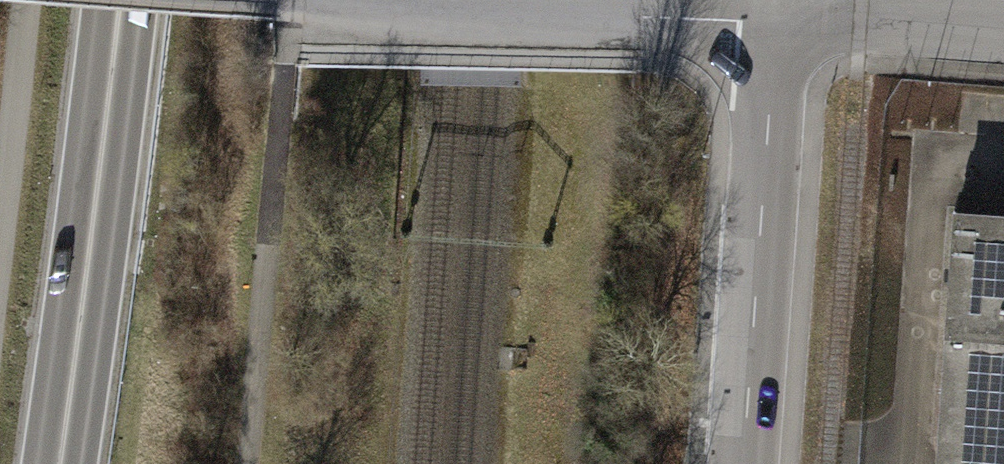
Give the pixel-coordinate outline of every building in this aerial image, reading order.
[(944,195),(923,463),(1003,463),(1003,199),(944,195)]
